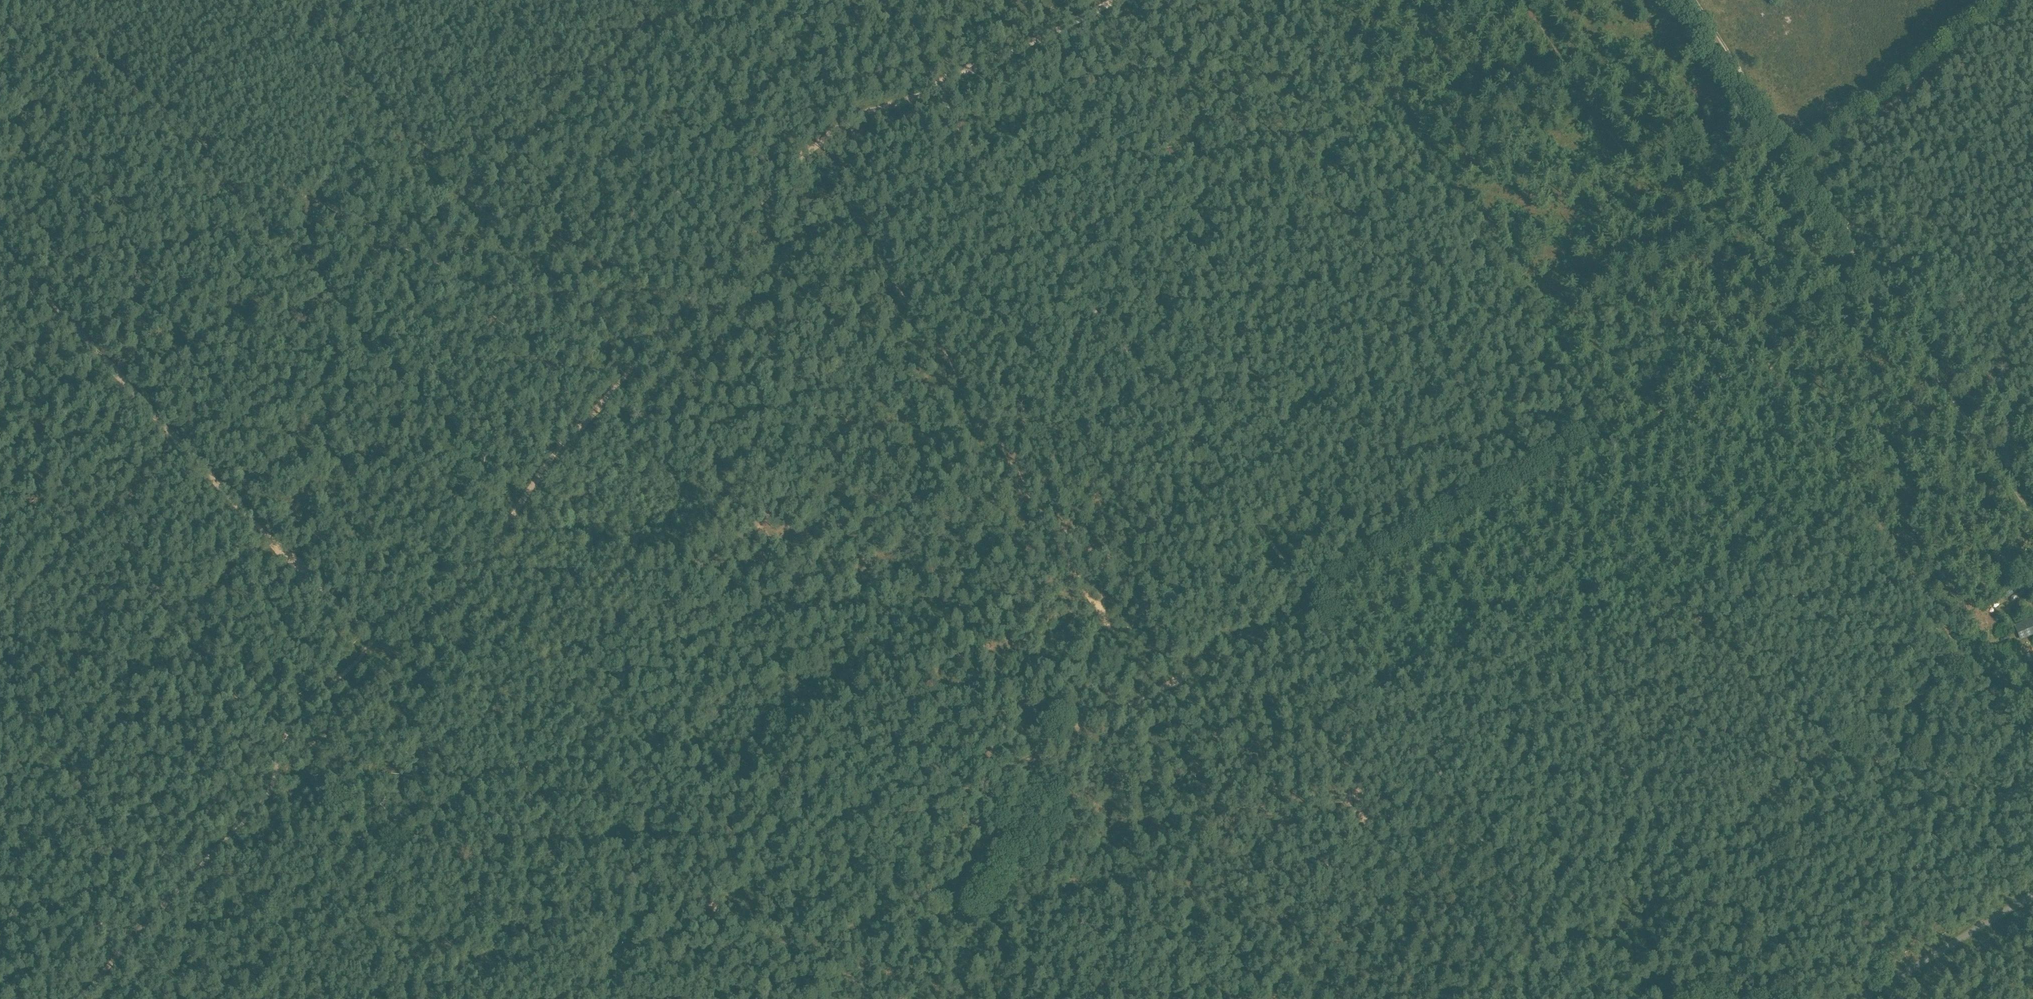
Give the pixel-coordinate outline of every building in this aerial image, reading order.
[(2021,640),(2032,635),(2032,617),(2014,625),(2021,640)]
